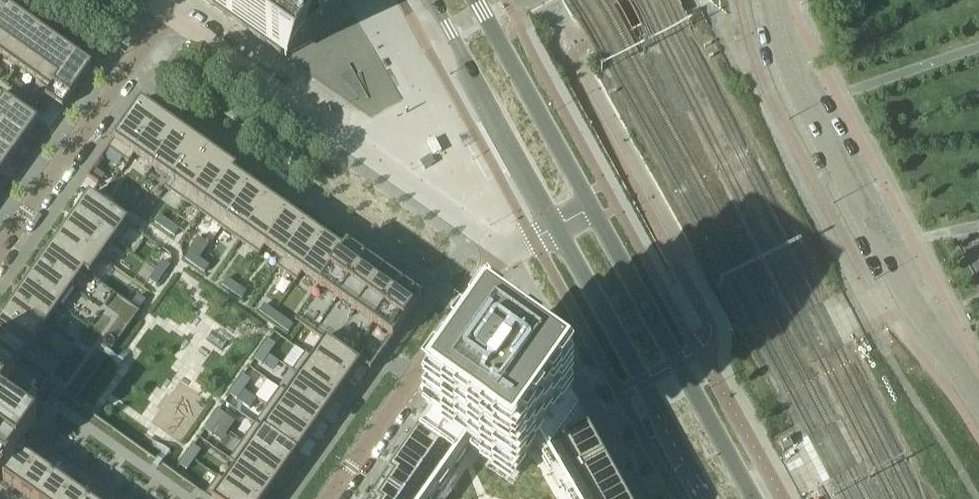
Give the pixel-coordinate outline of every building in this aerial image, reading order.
[(287,60),(306,33),(320,20),(348,5),(346,0),(202,0),(287,60)] [(0,21),(0,55),(25,20),(9,8),(8,8),(5,11),(6,12),(0,21)] [(25,20),(0,55),(17,67),(42,32),(25,20)] [(42,32),(17,67),(34,79),(59,44),(42,32)] [(59,44),(34,79),(50,90),(75,55),(59,44)] [(50,90),(45,97),(52,102),(62,109),(92,67),(75,55),(50,90)] [(16,83),(12,89),(21,96),(26,90),(16,83)] [(26,90),(21,96),(31,103),(36,97),(26,90)] [(25,141),(38,123),(0,96),(0,124),(25,141)] [(45,97),(38,106),(46,111),(52,102),(45,97)] [(140,102),(107,149),(108,150),(128,163),(128,164),(134,155),(133,155),(161,116),(140,102)] [(161,116),(133,155),(134,155),(152,168),(180,129),(161,116)] [(12,159),(25,141),(0,124),(0,150),(12,159)] [(180,129),(152,168),(170,181),(171,181),(198,142),(180,129)] [(170,181),(164,188),(165,189),(184,202),(217,156),(198,142),(171,181),(170,181)] [(12,159),(0,150),(0,176),(12,159)] [(217,156),(184,202),(202,215),(232,173),(233,173),(236,169),(235,169),(217,156)] [(94,170),(89,176),(99,183),(104,177),(94,170)] [(232,173),(202,215),(221,228),(251,186),(233,173),(232,173)] [(251,186),(221,228),(239,242),(270,199),(251,186)] [(122,190),(117,196),(127,203),(132,197),(122,190)] [(89,196),(76,214),(114,242),(118,245),(118,244),(131,226),(89,196)] [(132,197),(127,203),(137,210),(142,204),(132,197)] [(270,199),(239,242),(258,255),(288,212),(270,199)] [(288,212),(258,255),(277,268),(307,225),(288,212)] [(76,214),(63,232),(102,259),(114,242),(76,214)] [(159,216),(154,223),(164,230),(169,223),(159,216)] [(169,223),(164,230),(174,237),(179,230),(169,223)] [(307,225),(277,268),(295,281),(296,282),(302,274),(301,273),(325,238),(307,225)] [(63,232),(51,249),(90,277),(102,259),(63,232)] [(197,238),(187,252),(189,253),(198,259),(208,246),(197,238)] [(325,238),(301,273),(302,274),(319,286),(344,251),(325,238)] [(319,286),(294,321),(296,322),(300,324),(324,342),(359,366),(360,366),(370,373),(421,300),(347,247),(346,247),(344,251),(319,286)] [(1,480),(28,498),(209,498),(204,495),(172,472),(159,463),(96,419),(75,404),(80,397),(132,323),(135,319),(140,312),(90,277),(51,249),(0,321),(0,481),(1,480)] [(189,253),(184,259),(194,266),(199,260),(198,259),(189,253)] [(199,260),(194,266),(204,273),(209,267),(199,260)] [(163,261),(156,271),(162,275),(169,266),(163,261)] [(156,271),(149,281),(155,285),(162,275),(156,271)] [(226,279),(222,286),(231,293),(236,286),(226,279)] [(236,286),(231,293),(241,300),(246,293),(236,286)] [(138,296),(131,306),(138,310),(145,300),(138,296)] [(263,305),(259,312),(268,319),(273,312),(263,305)] [(273,312),(268,319),(278,326),(283,319),(273,312)] [(283,319),(278,326),(288,333),(293,326),(283,319)] [(268,340),(261,350),(268,355),(275,345),(268,340)] [(313,359),(312,360),(347,384),(359,366),(324,342),(313,359)] [(376,498),(622,498),(572,407),(484,345),(425,429),(376,498)] [(261,350),(255,360),(261,365),(268,355),(261,350)] [(292,372),(291,373),(299,378),(299,377),(334,402),(347,384),(312,360),(313,359),(305,353),(304,354),(292,372)] [(243,376),(236,386),(243,390),(250,380),(243,376)] [(288,394),(287,395),(322,419),(334,402),(299,377),(299,378),(288,394)] [(236,386),(230,395),(236,400),(243,390),(236,386)] [(279,389),(267,407),(309,437),(322,419),(287,395),(288,394),(280,388),(279,389)] [(267,407),(254,425),(297,455),(309,437),(267,407)] [(219,411),(212,421),(218,425),(225,416),(219,411)] [(212,421),(205,431),(211,435),(218,425),(212,421)] [(254,425),(242,442),(284,472),(297,455),(254,425)] [(229,460),(229,461),(237,466),(237,465),(272,490),(284,472),(242,442),(229,460)] [(194,446),(187,456),(193,461),(200,451),(194,446)] [(187,456),(180,466),(186,471),(193,461),(187,456)] [(225,483),(247,498),(266,498),(272,490),(237,465),(237,466),(225,482),(225,483)] [(204,495),(209,498),(247,498),(225,483),(225,482),(217,477),(204,495)]
